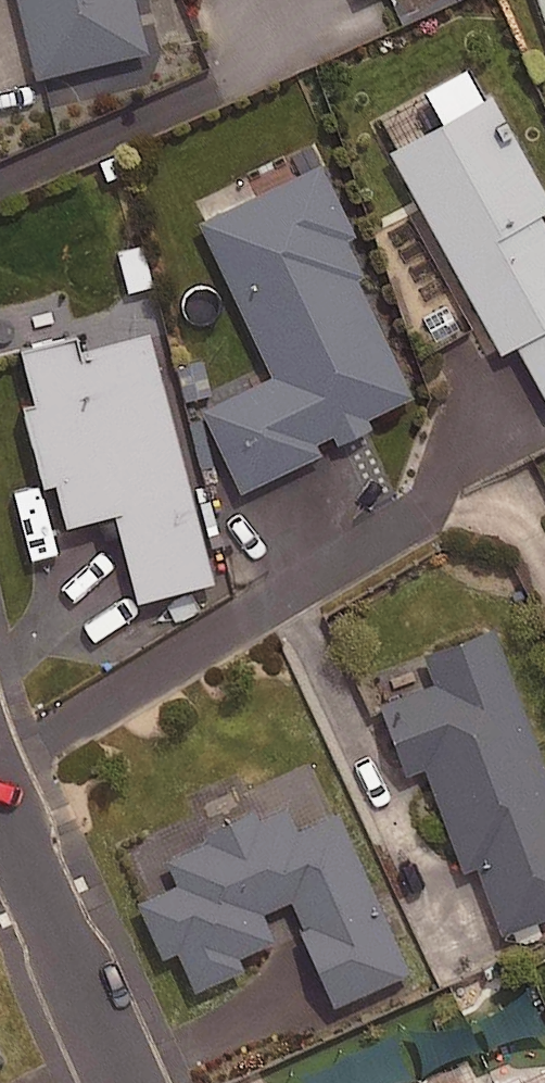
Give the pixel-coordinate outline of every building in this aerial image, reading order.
[(38,79),(146,52),(133,0),(18,0),(38,79)] [(475,66),(425,93),(442,125),(390,153),(498,354),(515,345),(544,401),(544,228),(538,214),(544,210),(544,198),(475,66)] [(355,227),(325,164),(256,196),(248,177),(191,204),(270,375),(199,407),(239,493),(342,445),(336,433),(417,396),(348,247),(355,227)] [(153,289),(140,246),(110,255),(123,298),(153,289)] [(210,583),(146,335),(77,353),(74,340),(15,355),(60,529),(114,515),(136,602),(210,583)] [(493,630),(423,656),(434,685),(382,704),(407,775),(425,769),(463,871),(477,866),(502,934),(544,918),(544,773),(493,630)] [(408,974),(332,801),(297,817),(286,790),(201,828),(207,842),(164,861),(176,888),(141,903),(164,957),(176,951),(194,992),(244,970),(239,958),(271,945),(258,915),(285,903),(331,1008),(408,974)] [(501,1000),(524,1046),(544,1035),(544,1026),(526,988),(501,1000)] [(512,1072),(487,1082),(517,1082),(512,1072)]
